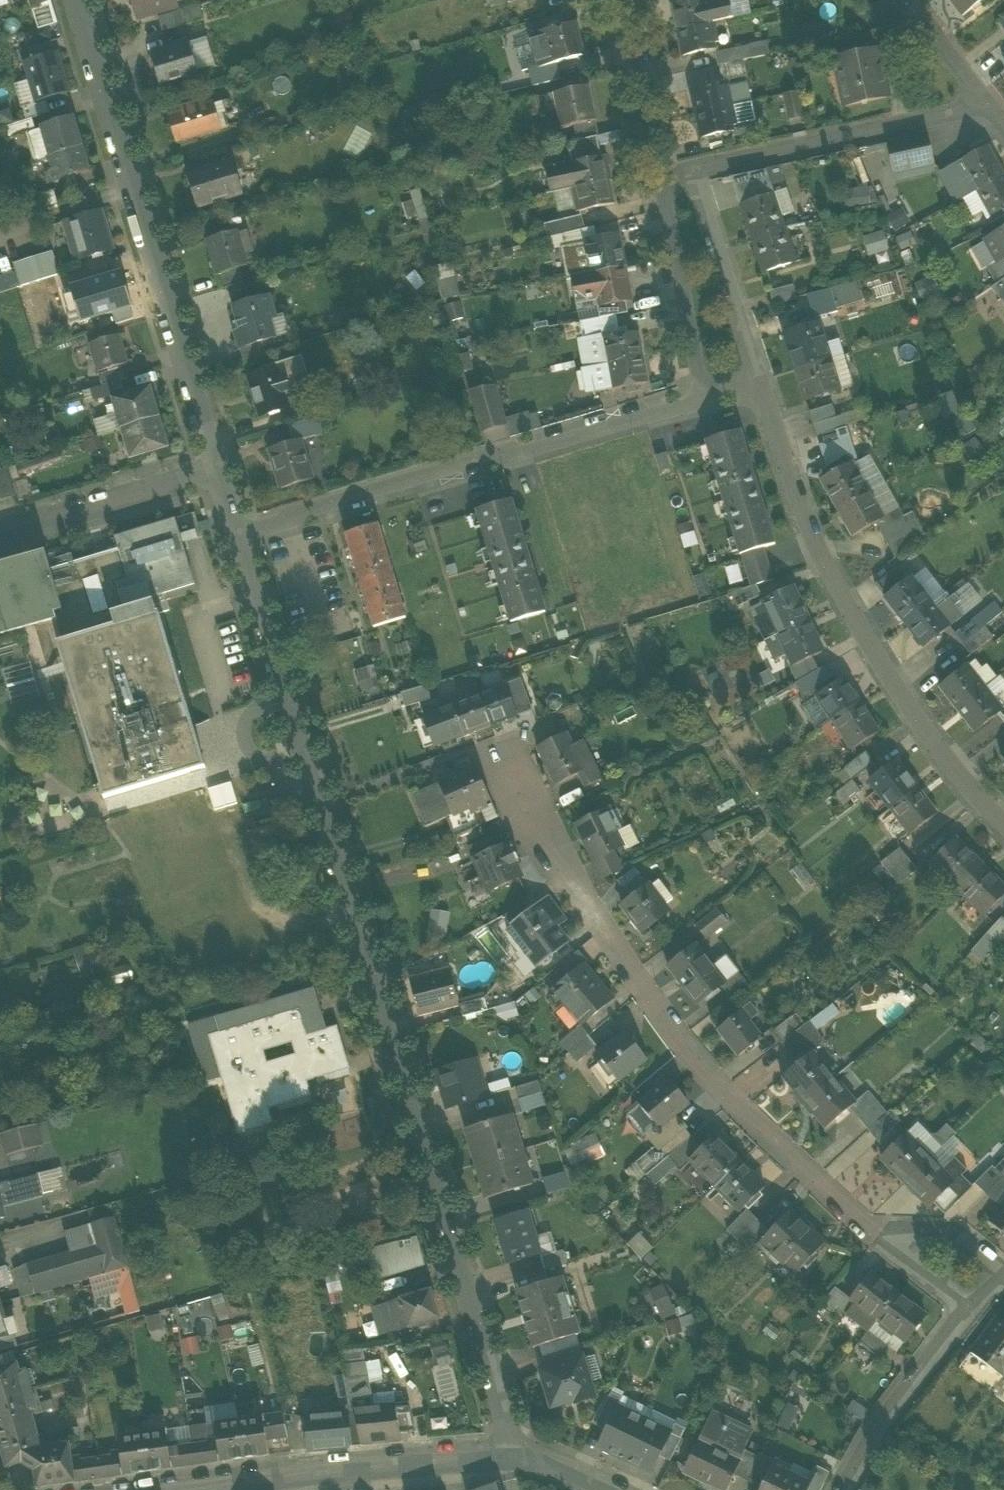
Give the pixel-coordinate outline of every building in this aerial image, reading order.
[(175,2),(174,0),(133,0),(139,18),(177,7),(175,2)] [(679,30),(716,22),(732,18),(728,0),(722,0),(706,4),(705,0),(694,0),(671,5),(677,30),(679,30)] [(732,18),(750,14),(747,0),(728,0),(732,18)] [(963,15),(982,0),(951,0),(963,15)] [(56,19),(51,1),(37,6),(42,23),(56,19)] [(159,18),(163,32),(170,29),(203,19),(199,6),(159,18)] [(720,41),(716,22),(679,30),(684,54),(717,47),(716,42),(720,41)] [(537,66),(538,68),(553,63),(582,55),(572,23),(528,35),(530,43),(533,53),(537,66)] [(877,47),(879,57),(893,53),(887,28),(873,31),(877,47)] [(207,38),(191,42),(200,70),(215,65),(207,38)] [(153,52),(162,83),(200,71),(200,70),(191,42),(190,40),(153,52)] [(767,40),(749,44),(752,57),(770,53),(767,40)] [(533,53),(530,43),(516,47),(522,71),(526,70),(537,66),(533,53)] [(716,51),(719,64),(748,58),(752,57),(749,44),(716,51)] [(834,57),(845,105),(888,95),(879,57),(877,47),(834,57)] [(29,80),(35,102),(46,99),(71,92),(59,51),(23,62),(29,80)] [(748,58),(719,64),(723,81),(752,74),(748,58)] [(526,70),(531,86),(558,80),(553,63),(538,68),(537,66),(526,70)] [(35,102),(29,80),(16,84),(23,107),(36,104),(35,102)] [(690,88),(695,112),(732,104),(728,85),(725,86),(723,81),(690,88)] [(746,81),(728,85),(732,104),(750,100),(746,81)] [(557,110),(561,128),(574,125),(595,121),(596,120),(589,85),(554,93),(557,110)] [(784,94),(789,118),(803,115),(798,91),(784,94)] [(542,132),(561,128),(554,93),(534,98),(542,132)] [(23,107),(27,119),(32,118),(50,112),(46,99),(35,102),(36,104),(23,107)] [(525,118),(532,116),(528,99),(522,100),(525,118)] [(170,116),(179,142),(222,128),(214,102),(206,105),(204,100),(183,107),(184,111),(170,116)] [(750,100),(732,104),(736,124),(755,120),(750,100)] [(732,125),(736,124),(732,104),(695,112),(701,137),(733,130),(732,125)] [(0,111),(0,128),(2,128),(16,123),(11,108),(0,111)] [(2,128),(6,140),(28,133),(37,130),(33,118),(16,123),(2,128)] [(42,130),(51,158),(84,147),(75,119),(42,130)] [(574,125),(577,141),(596,136),(599,136),(595,121),(574,125)] [(564,143),(577,141),(574,125),(561,128),(564,143)] [(37,130),(28,133),(37,162),(51,158),(42,130),(41,129),(37,130)] [(888,142),(894,172),(933,163),(927,133),(888,142)] [(601,158),(596,136),(577,141),(567,144),(572,164),(601,158)] [(988,146),(961,161),(977,190),(1003,175),(988,146)] [(92,172),(84,147),(51,158),(55,170),(51,171),(55,184),(92,172)] [(554,192),(572,189),(609,181),(604,157),(601,158),(572,164),(549,169),(554,192)] [(189,173),(199,207),(245,194),(236,160),(189,173)] [(963,198),(977,190),(961,161),(943,171),(959,200),(963,198)] [(933,163),(894,172),(896,182),(936,173),(933,163)] [(732,175),(743,205),(785,191),(776,166),(732,175)] [(1003,175),(977,190),(992,217),(994,222),(995,221),(1003,216),(1003,175)] [(614,204),(609,181),(572,189),(575,205),(577,212),(614,204)] [(868,187),(843,189),(845,207),(869,204),(868,187)] [(419,221),(429,218),(420,188),(410,191),(412,200),(417,216),(419,221)] [(53,189),(39,194),(43,207),(58,202),(53,189)] [(558,209),(575,205),(572,189),(554,192),(558,209)] [(977,190),(963,198),(973,216),(982,211),(987,220),(992,217),(977,190)] [(743,205),(754,237),(786,226),(783,217),(793,214),(785,191),(743,205)] [(417,216),(412,200),(401,203),(406,220),(417,216)] [(911,222),(903,207),(886,216),(895,231),(911,222)] [(68,236),(76,261),(114,250),(102,210),(70,220),(74,234),(68,236)] [(544,224),(547,238),(583,229),(579,215),(544,224)] [(1001,232),(1003,230),(1003,216),(995,221),(1001,232)] [(429,218),(419,221),(429,256),(436,254),(433,246),(437,244),(429,218)] [(790,237),(786,226),(754,237),(766,273),(808,258),(800,236),(799,234),(790,237)] [(586,241),(583,229),(547,238),(550,250),(565,247),(586,242),(586,241)] [(208,239),(218,274),(242,267),(249,265),(246,254),(239,232),(238,230),(208,239)] [(248,230),(239,232),(246,254),(255,251),(248,230)] [(889,249),(883,230),(863,236),(869,256),(889,249)] [(997,261),(1003,258),(1003,230),(1001,232),(995,235),(985,240),(997,261)] [(911,231),(895,237),(900,250),(916,244),(911,231)] [(565,247),(571,277),(592,273),(626,266),(627,266),(621,234),(586,241),(586,242),(565,247)] [(997,261),(985,240),(970,249),(982,270),(987,267),(997,261)] [(17,271),(21,286),(58,275),(51,252),(14,263),(17,271)] [(996,284),(1003,278),(1003,258),(997,261),(987,267),(996,284)] [(432,266),(442,300),(460,296),(450,262),(432,266)] [(595,289),(597,299),(631,292),(626,266),(592,273),(595,289)] [(218,274),(223,289),(246,282),(242,267),(218,274)] [(426,283),(415,270),(405,277),(416,291),(426,283)] [(17,271),(0,276),(0,293),(21,286),(17,271)] [(70,288),(81,322),(113,312),(131,307),(133,306),(122,272),(70,288)] [(574,293),(595,289),(592,273),(571,277),(574,293)] [(933,275),(914,283),(922,300),(940,291),(933,275)] [(996,284),(991,287),(1003,304),(1003,278),(996,284)] [(857,281),(838,286),(844,304),(862,299),(857,281)] [(772,289),(776,303),(798,297),(794,283),(772,289)] [(812,293),(818,316),(845,308),(844,304),(838,286),(812,293)] [(576,303),(597,299),(595,289),(574,293),(576,303)] [(632,297),(631,292),(597,299),(598,303),(621,299),(632,297)] [(235,330),(241,348),(276,336),(276,335),(271,319),(277,317),(270,295),(235,306),(242,328),(235,330)] [(597,299),(576,303),(580,322),(601,318),(598,303),(597,299)] [(598,303),(601,318),(616,315),(624,313),(621,299),(598,303)] [(461,301),(444,306),(449,322),(466,317),(461,301)] [(134,318),(131,307),(113,312),(116,324),(134,318)] [(285,315),(277,317),(271,319),(276,335),(290,331),(285,315)] [(619,331),(616,315),(601,318),(580,322),(583,338),(601,334),(619,331)] [(785,332),(797,369),(831,359),(826,343),(820,321),(785,332)] [(587,366),(587,368),(607,364),(644,357),(639,331),(602,339),(606,363),(587,366)] [(90,343),(98,372),(127,363),(119,334),(90,343)] [(601,334),(583,338),(581,338),(587,366),(606,363),(602,339),(601,334)] [(241,348),(244,359),(281,349),(276,336),(241,348)] [(839,339),(826,343),(831,359),(844,355),(839,339)] [(457,347),(463,369),(472,366),(465,344),(457,347)] [(831,359),(841,390),(853,386),(844,355),(831,359)] [(269,366),(270,369),(283,365),(290,390),(310,384),(302,356),(269,366)] [(644,357),(607,364),(612,389),(626,386),(627,392),(637,391),(635,385),(648,382),(644,357)] [(841,390),(831,359),(797,369),(806,401),(841,390)] [(592,393),(612,389),(607,364),(587,368),(592,393)] [(285,392),(290,390),(283,365),(270,369),(248,375),(260,416),(270,413),(270,415),(279,413),(279,410),(289,407),(285,392)] [(99,374),(102,385),(123,379),(125,378),(122,367),(99,374)] [(95,388),(98,399),(127,391),(123,379),(102,385),(95,388)] [(469,390),(481,431),(507,423),(505,418),(495,385),(469,390)] [(117,413),(122,429),(160,418),(151,387),(112,398),(117,413)] [(957,402),(953,390),(935,396),(944,421),(954,415),(963,410),(957,402)] [(107,399),(90,403),(94,418),(110,414),(107,399)] [(810,412),(818,435),(838,429),(834,417),(830,405),(810,412)] [(860,409),(834,417),(838,429),(864,420),(860,409)] [(505,418),(507,423),(511,437),(543,428),(537,411),(530,413),(530,410),(505,418)] [(979,430),(963,410),(954,415),(970,436),(979,430)] [(122,429),(117,413),(94,420),(99,436),(101,435),(122,429)] [(288,426),(293,443),(302,440),(322,434),(317,417),(288,426)] [(169,448),(160,418),(122,429),(131,459),(169,448)] [(842,439),(838,429),(818,435),(821,446),(842,439)] [(707,441),(741,554),(764,547),(775,544),(741,431),(707,441)] [(101,435),(99,436),(84,441),(88,454),(105,447),(101,435)] [(842,439),(821,446),(831,473),(853,460),(845,438),(842,439)] [(975,438),(961,448),(973,464),(987,453),(975,438)] [(270,449),(282,489),(313,480),(302,440),(293,443),(270,449)] [(60,451),(17,465),(20,475),(63,460),(60,451)] [(853,460),(870,491),(876,488),(884,483),(867,453),(853,460)] [(657,457),(661,470),(671,467),(667,454),(657,457)] [(821,479),(838,509),(870,491),(853,460),(831,473),(821,479)] [(0,472),(0,496),(1,499),(13,496),(15,495),(7,469),(4,470),(0,472)] [(18,500),(33,496),(27,476),(13,480),(18,500)] [(899,511),(884,483),(876,488),(883,499),(876,502),(885,518),(899,511)] [(876,488),(870,491),(838,509),(853,536),(880,521),(885,518),(876,502),(883,499),(876,488)] [(478,513),(495,568),(529,558),(512,502),(478,513)] [(880,521),(898,554),(927,532),(911,504),(899,511),(885,518),(880,521)] [(194,583),(182,542),(179,534),(174,519),(116,537),(119,549),(120,549),(129,580),(119,584),(126,609),(153,602),(152,597),(194,583)] [(347,536),(376,630),(408,620),(380,526),(347,536)] [(195,529),(179,534),(182,542),(197,537),(195,529)] [(695,530),(680,534),(684,548),(699,544),(695,530)] [(751,586),(757,584),(774,579),(764,547),(741,554),(751,586)] [(55,617),(63,642),(116,626),(112,614),(126,609),(119,584),(129,580),(120,549),(119,549),(51,570),(62,608),(53,610),(55,617)] [(55,617),(53,610),(62,608),(51,570),(46,554),(0,567),(0,634),(55,617)] [(547,614),(529,558),(495,568),(512,624),(547,614)] [(743,581),(738,564),(724,568),(729,586),(743,581)] [(873,582),(884,596),(903,581),(892,567),(873,582)] [(926,568),(913,579),(932,603),(936,608),(949,598),(926,568)] [(884,596),(906,624),(932,603),(913,579),(910,576),(903,581),(884,596)] [(968,583),(955,593),(960,601),(955,605),(963,616),(982,601),(968,583)] [(762,596),(757,584),(751,586),(732,595),(737,607),(762,596)] [(763,602),(778,634),(808,620),(793,588),(763,602)] [(949,598),(936,608),(950,626),(963,616),(955,605),(960,601),(955,593),(949,598)] [(954,635),(961,645),(981,629),(1003,611),(996,601),(954,635)] [(116,626),(157,613),(153,602),(126,609),(112,614),(116,626)] [(749,608),(765,640),(778,634),(763,602),(749,608)] [(950,627),(950,626),(936,608),(932,603),(906,624),(924,647),(950,627)] [(157,613),(116,626),(63,642),(58,643),(105,798),(137,788),(188,773),(205,767),(159,613),(157,613)] [(823,651),(808,620),(778,634),(786,651),(793,665),(813,656),(823,651)] [(989,638),(981,629),(961,645),(968,654),(989,638)] [(778,634),(765,640),(773,657),(786,651),(778,634)] [(408,641),(396,644),(399,655),(411,651),(408,641)] [(382,647),(370,650),(372,658),(384,655),(382,647)] [(788,668),(795,682),(819,669),(813,656),(793,665),(788,668)] [(974,659),(966,666),(983,688),(996,678),(997,677),(987,664),(981,668),(974,659)] [(828,664),(819,669),(795,682),(801,693),(834,674),(828,664)] [(382,689),(374,665),(355,671),(363,695),(382,689)] [(939,687),(957,709),(983,688),(966,666),(939,687)] [(770,669),(757,675),(763,687),(776,680),(770,669)] [(983,688),(993,700),(1003,691),(1003,689),(996,678),(983,688)] [(817,696),(832,720),(859,702),(845,679),(817,696)] [(508,686),(519,717),(532,713),(520,681),(508,686)] [(401,693),(406,709),(433,700),(428,685),(401,693)] [(508,686),(480,695),(492,727),(519,717),(508,686)] [(993,700),(983,688),(957,709),(975,732),(1001,711),(993,700)] [(561,695),(552,694),(546,700),(548,708),(558,710),(563,703),(561,695)] [(465,737),(492,727),(480,695),(453,705),(465,737)] [(832,720),(817,696),(802,705),(817,729),(832,720)] [(879,733),(859,702),(832,720),(851,750),(879,733)] [(437,747),(465,737),(453,705),(426,715),(437,747)] [(539,748),(557,785),(575,776),(596,766),(584,741),(574,745),(568,734),(539,748)] [(837,774),(845,785),(855,777),(870,765),(862,755),(837,774)] [(869,780),(890,808),(916,790),(894,761),(869,780)] [(439,783),(440,786),(454,816),(472,808),(474,814),(475,813),(489,807),(487,802),(491,800),(475,766),(439,783)] [(575,776),(581,787),(602,777),(596,766),(575,776)] [(863,787),(855,777),(845,785),(838,791),(846,801),(863,787)] [(231,782),(208,789),(215,810),(238,803),(231,782)] [(448,818),(454,816),(440,786),(415,797),(428,827),(448,818)] [(935,816),(916,790),(890,808),(910,835),(935,816)] [(730,793),(714,802),(720,813),(736,804),(730,793)] [(614,852),(626,846),(619,832),(623,830),(612,808),(577,825),(595,861),(614,852)] [(629,827),(623,830),(619,832),(626,846),(627,849),(637,844),(629,827)] [(497,848),(507,844),(500,829),(453,849),(459,864),(473,858),(474,858),(497,848)] [(929,863),(956,889),(980,865),(953,838),(929,863)] [(473,858),(488,891),(489,891),(518,878),(521,876),(515,863),(520,861),(512,846),(508,848),(507,844),(497,848),(474,858),(473,858)] [(885,861),(892,871),(911,855),(904,846),(885,861)] [(595,861),(603,878),(622,868),(614,852),(595,861)] [(919,864),(911,855),(892,871),(899,880),(919,864)] [(816,882),(801,863),(791,871),(806,890),(816,882)] [(980,865),(956,889),(983,916),(1003,895),(1003,889),(980,865)] [(623,887),(631,897),(649,884),(641,874),(623,887)] [(526,898),(518,878),(489,891),(500,918),(521,902),(526,898)] [(659,879),(650,886),(665,905),(675,898),(659,879)] [(623,904),(645,932),(659,922),(655,917),(667,907),(665,905),(650,886),(649,884),(631,897),(623,904)] [(548,895),(538,903),(557,928),(567,919),(548,895)] [(503,916),(510,925),(516,921),(528,911),(521,902),(503,916)] [(528,911),(516,921),(536,947),(529,953),(538,965),(568,942),(557,928),(538,903),(528,911)] [(671,912),(667,907),(655,917),(659,922),(671,912)] [(696,924),(708,939),(729,922),(718,907),(696,924)] [(451,913),(430,909),(427,933),(447,936),(451,913)] [(988,931),(998,940),(1003,936),(1003,919),(1001,917),(988,931)] [(527,955),(529,953),(536,947),(516,921),(510,925),(506,928),(527,955)] [(981,959),(998,940),(988,931),(971,950),(981,959)] [(670,965),(700,1004),(720,988),(726,983),(712,966),(696,945),(670,965)] [(560,964),(570,975),(586,963),(590,959),(581,947),(560,964)] [(96,948),(75,954),(81,974),(102,967),(96,948)] [(727,955),(712,966),(726,983),(737,975),(740,972),(727,955)] [(553,989),(582,1024),(614,998),(586,963),(570,975),(553,989)] [(419,1000),(422,1014),(457,1005),(449,970),(413,979),(417,993),(414,997),(419,1000)] [(720,988),(729,1000),(746,987),(737,975),(726,983),(720,988)] [(670,998),(681,1015),(697,1005),(686,988),(670,998)] [(308,1035),(327,1030),(314,989),(216,1018),(220,1033),(300,1009),(308,1035)] [(512,991),(485,998),(488,1010),(494,1008),(515,1003),(512,991)] [(460,1004),(463,1016),(488,1010),(485,998),(460,1004)] [(832,1002),(809,1020),(817,1030),(840,1013),(832,1002)] [(519,1016),(515,1003),(494,1008),(497,1016),(504,1020),(519,1016)] [(743,1009),(743,1010),(718,1029),(739,1056),(762,1038),(750,1022),(751,1020),(758,1014),(750,1004),(743,1009)] [(222,1077),(239,1134),(273,1124),(268,1109),(265,1099),(274,1096),(277,1106),(311,1096),(307,1081),(303,1071),(312,1068),(315,1078),(349,1068),(337,1027),(327,1030),(308,1035),(300,1009),(220,1033),(210,1036),(222,1077)] [(773,1032),(781,1042),(800,1027),(791,1016),(773,1032)] [(220,1033),(216,1018),(189,1026),(206,1082),(222,1077),(210,1036),(220,1033)] [(800,1028),(800,1027),(781,1042),(797,1063),(811,1051),(811,1052),(823,1043),(823,1039),(817,1030),(809,1020),(800,1028)] [(562,1040),(571,1050),(590,1034),(582,1024),(562,1040)] [(597,1054),(617,1080),(647,1057),(627,1031),(597,1054)] [(599,1046),(590,1034),(571,1050),(580,1062),(599,1046)] [(783,1075),(806,1101),(834,1078),(811,1052),(811,1051),(797,1063),(783,1075)] [(443,1090),(449,1108),(486,1097),(475,1059),(438,1070),(438,1072),(440,1071),(445,1089),(443,1090)] [(303,1071),(307,1081),(315,1078),(312,1068),(303,1071)] [(509,1078),(488,1084),(492,1095),(512,1089),(509,1078)] [(855,1104),(834,1078),(806,1101),(828,1127),(849,1109),(855,1104)] [(639,1102),(643,1106),(658,1124),(661,1127),(676,1115),(688,1104),(667,1079),(639,1102)] [(515,1088),(519,1099),(542,1092),(538,1081),(515,1088)] [(542,1092),(519,1099),(523,1113),(546,1105),(542,1092)] [(849,1109),(857,1118),(875,1101),(867,1092),(855,1104),(849,1109)] [(265,1099),(268,1109),(277,1106),(274,1096),(265,1099)] [(857,1118),(868,1130),(887,1114),(875,1101),(857,1118)] [(647,1134),(658,1124),(643,1106),(631,1116),(647,1134)] [(892,1109),(887,1114),(868,1130),(878,1142),(902,1121),(892,1109)] [(3,1133),(31,1126),(27,1112),(0,1119),(0,1123),(3,1133)] [(226,1113),(206,1119),(212,1137),(232,1131),(226,1113)] [(474,1145),(479,1163),(518,1151),(513,1136),(519,1134),(513,1114),(467,1128),(472,1145),(474,1145)] [(686,1127),(676,1115),(661,1127),(658,1124),(647,1134),(658,1147),(659,1149),(666,1143),(685,1128),(686,1127)] [(918,1122),(907,1133),(931,1158),(942,1147),(929,1133),(918,1122)] [(934,1133),(929,1133),(942,1147),(954,1135),(956,1132),(947,1123),(937,1133),(934,1133)] [(3,1133),(8,1154),(45,1144),(39,1124),(31,1126),(3,1133)] [(685,1128),(666,1143),(674,1151),(692,1136),(685,1128)] [(595,1133),(570,1144),(578,1163),(603,1152),(595,1133)] [(882,1158),(905,1183),(931,1158),(907,1133),(882,1158)] [(527,1161),(519,1134),(513,1136),(518,1151),(521,1163),(527,1161)] [(690,1159),(717,1186),(742,1162),(715,1135),(702,1147),(690,1158),(690,1159)] [(954,1135),(942,1147),(954,1157),(965,1146),(954,1135)] [(674,1151),(669,1155),(678,1166),(677,1166),(679,1168),(690,1159),(690,1158),(702,1147),(692,1136),(674,1151)] [(669,1155),(674,1151),(666,1143),(659,1149),(658,1147),(649,1155),(657,1165),(669,1155)] [(942,1147),(931,1158),(942,1169),(954,1157),(942,1147)] [(521,1163),(518,1151),(479,1163),(484,1178),(482,1179),(487,1197),(534,1183),(527,1161),(521,1163)] [(637,1163),(647,1174),(657,1165),(649,1155),(637,1163)] [(655,1185),(677,1166),(678,1166),(669,1155),(657,1165),(647,1174),(655,1185)] [(954,1157),(942,1169),(954,1182),(963,1173),(967,1170),(954,1157)] [(985,1194),(1003,1177),(1003,1175),(1003,1157),(976,1185),(985,1194)] [(930,1208),(935,1203),(956,1183),(954,1182),(942,1169),(931,1158),(905,1183),(930,1208)] [(765,1186),(742,1162),(717,1186),(740,1210),(765,1186)] [(647,1174),(637,1163),(627,1172),(636,1183),(647,1174)] [(61,1166),(38,1173),(44,1195),(63,1190),(60,1178),(64,1177),(61,1166)] [(4,1182),(9,1205),(44,1195),(38,1173),(4,1182)] [(963,1173),(954,1182),(956,1183),(935,1203),(946,1214),(975,1186),(963,1173)] [(544,1181),(547,1193),(571,1187),(567,1174),(544,1181)] [(1003,1177),(985,1194),(995,1205),(1003,1196),(1003,1178),(1003,1177)] [(0,1183),(0,1199),(2,1205),(2,1206),(9,1205),(4,1182),(0,1183)] [(88,1210),(92,1224),(115,1218),(111,1204),(88,1210)] [(1003,1235),(1003,1204),(989,1222),(1003,1235)] [(729,1228),(738,1238),(758,1217),(748,1208),(729,1228)] [(497,1219),(509,1263),(538,1255),(542,1253),(537,1235),(530,1210),(497,1219)] [(782,1261),(796,1275),(826,1244),(790,1210),(766,1236),(787,1256),(782,1261)] [(767,1226),(758,1217),(738,1238),(747,1246),(767,1226)] [(129,1267),(115,1218),(92,1224),(65,1232),(70,1253),(16,1268),(24,1297),(92,1278),(129,1267)] [(551,1232),(537,1235),(542,1253),(556,1249),(551,1232)] [(653,1248),(638,1232),(627,1244),(642,1259),(653,1248)] [(761,1241),(782,1261),(787,1256),(766,1236),(761,1241)] [(417,1237),(382,1246),(390,1275),(425,1265),(417,1237)] [(375,1280),(390,1275),(382,1246),(366,1250),(375,1280)] [(538,1255),(542,1270),(567,1263),(562,1248),(556,1249),(542,1253),(538,1255)] [(100,1296),(105,1295),(122,1290),(134,1287),(129,1267),(92,1278),(95,1292),(97,1294),(100,1296)] [(338,1268),(323,1271),(328,1294),(343,1291),(338,1268)] [(8,1285),(10,1281),(7,1271),(3,1269),(0,1270),(0,1287),(8,1285)] [(850,1297),(877,1318),(898,1292),(871,1271),(850,1297)] [(516,1291),(534,1348),(576,1335),(577,1334),(572,1319),(576,1318),(568,1292),(564,1293),(559,1278),(516,1291)] [(677,1314),(664,1284),(649,1290),(662,1320),(677,1314)] [(823,1302),(835,1313),(849,1296),(837,1286),(823,1302)] [(122,1290),(125,1301),(137,1298),(134,1287),(122,1290)] [(430,1287),(400,1297),(409,1325),(439,1315),(430,1287)] [(926,1314),(898,1292),(877,1318),(906,1340),(926,1314)] [(396,1329),(409,1325),(400,1297),(387,1300),(388,1302),(396,1329)] [(140,1311),(137,1298),(125,1301),(128,1314),(140,1311)] [(212,1298),(190,1300),(193,1334),(214,1333),(212,1298)] [(396,1329),(388,1302),(372,1307),(380,1334),(396,1329)] [(1,1303),(0,1304),(0,1339),(15,1334),(18,1333),(14,1318),(6,1321),(1,1303)] [(161,1314),(146,1316),(149,1331),(163,1329),(161,1314)] [(999,1317),(971,1354),(1003,1378),(1003,1321),(999,1317)] [(678,1318),(666,1321),(669,1336),(682,1332),(678,1318)] [(888,1344),(897,1351),(906,1340),(877,1318),(869,1329),(888,1344)] [(231,1324),(218,1327),(221,1342),(235,1338),(231,1324)] [(861,1340),(880,1354),(888,1344),(869,1329),(861,1340)] [(0,1339),(0,1351),(18,1346),(15,1334),(0,1339)] [(534,1348),(537,1359),(580,1346),(576,1335),(534,1348)] [(197,1337),(183,1340),(186,1354),(200,1351),(197,1337)] [(444,1338),(430,1342),(434,1356),(436,1355),(448,1352),(444,1338)] [(260,1343),(247,1346),(252,1367),(265,1364),(260,1343)] [(393,1358),(394,1375),(409,1374),(407,1344),(367,1346),(368,1360),(393,1358)] [(583,1357),(580,1346),(537,1359),(541,1370),(542,1370),(583,1357)] [(343,1354),(345,1365),(361,1362),(359,1351),(343,1354)] [(16,1362),(13,1352),(0,1356),(0,1366),(16,1362)] [(452,1363),(448,1352),(436,1355),(439,1367),(452,1363)] [(596,1355),(583,1359),(590,1382),(603,1378),(596,1355)] [(541,1370),(552,1407),(576,1400),(577,1403),(595,1397),(590,1382),(583,1359),(583,1357),(542,1370),(541,1370)] [(387,1360),(362,1364),(365,1384),(391,1380),(392,1373),(387,1360)] [(31,1390),(25,1369),(18,1371),(16,1362),(0,1366),(0,1399),(31,1390)] [(362,1364),(361,1362),(345,1365),(351,1397),(367,1394),(366,1392),(365,1384),(362,1364)] [(345,1373),(335,1375),(341,1404),(351,1401),(345,1373)] [(34,1420),(31,1409),(36,1407),(31,1390),(0,1399),(0,1430),(34,1420)] [(384,1390),(366,1392),(367,1394),(369,1404),(394,1402),(401,1401),(401,1391),(385,1392),(384,1390)] [(595,1424),(606,1430),(618,1406),(622,1397),(611,1392),(595,1424)] [(351,1401),(352,1405),(369,1404),(367,1394),(351,1397),(351,1401)] [(618,1406),(644,1419),(650,1408),(623,1395),(622,1397),(618,1406)] [(305,1400),(307,1417),(328,1415),(326,1398),(305,1400)] [(401,1401),(394,1402),(399,1430),(414,1429),(409,1401),(401,1401)] [(401,1441),(399,1430),(394,1402),(369,1404),(352,1405),(354,1413),(361,1444),(401,1441)] [(789,1402),(780,1423),(790,1428),(799,1407),(789,1402)] [(205,1407),(207,1424),(218,1422),(239,1419),(235,1403),(205,1407)] [(644,1419),(618,1406),(606,1430),(598,1446),(625,1459),(644,1419)] [(676,1421),(650,1408),(644,1419),(671,1432),(675,1423),(676,1421)] [(712,1412),(698,1440),(740,1461),(745,1450),(744,1449),(752,1432),(712,1412)] [(268,1439),(268,1440),(288,1436),(283,1413),(282,1413),(265,1416),(268,1439)] [(307,1417),(310,1449),(351,1445),(348,1413),(328,1415),(307,1417)] [(348,1413),(351,1445),(361,1444),(354,1413),(348,1413)] [(265,1416),(239,1419),(245,1457),(270,1454),(268,1440),(268,1439),(265,1416)] [(223,1461),(245,1457),(239,1419),(218,1422),(220,1440),(223,1461)] [(671,1432),(644,1419),(625,1459),(651,1472),(659,1455),(671,1432)] [(29,1467),(42,1446),(34,1420),(0,1430),(0,1443),(7,1467),(22,1463),(29,1467)] [(207,1424),(191,1426),(193,1444),(220,1440),(218,1422),(207,1424)] [(675,1423),(671,1432),(659,1455),(670,1461),(686,1428),(675,1423)] [(170,1447),(193,1444),(191,1426),(167,1429),(170,1447)] [(167,1429),(142,1433),(148,1471),(172,1468),(170,1447),(167,1429)] [(125,1474),(148,1471),(142,1433),(119,1436),(122,1454),(125,1474)] [(220,1440),(193,1444),(197,1464),(223,1461),(220,1440)] [(740,1461),(698,1440),(686,1466),(691,1468),(690,1470),(699,1474),(700,1473),(710,1478),(708,1482),(724,1489),(727,1489),(736,1472),(741,1461),(740,1461)] [(70,1442),(42,1446),(29,1467),(35,1471),(37,1487),(75,1481),(72,1461),(70,1442)] [(172,1468),(197,1464),(193,1444),(170,1447),(172,1468)] [(736,1472),(747,1478),(757,1456),(745,1450),(740,1461),(741,1461),(736,1472)] [(759,1452),(757,1456),(747,1478),(763,1485),(770,1469),(772,1470),(777,1461),(759,1452)] [(122,1454),(97,1457),(100,1478),(125,1474),(122,1454)] [(75,1481),(100,1478),(97,1457),(72,1461),(75,1481)] [(830,1471),(817,1465),(807,1487),(806,1489),(821,1489),(830,1471)] [(807,1487),(772,1470),(770,1469),(763,1485),(761,1489),(806,1489),(807,1487)] [(499,1482),(475,1489),(502,1489),(499,1482)]
